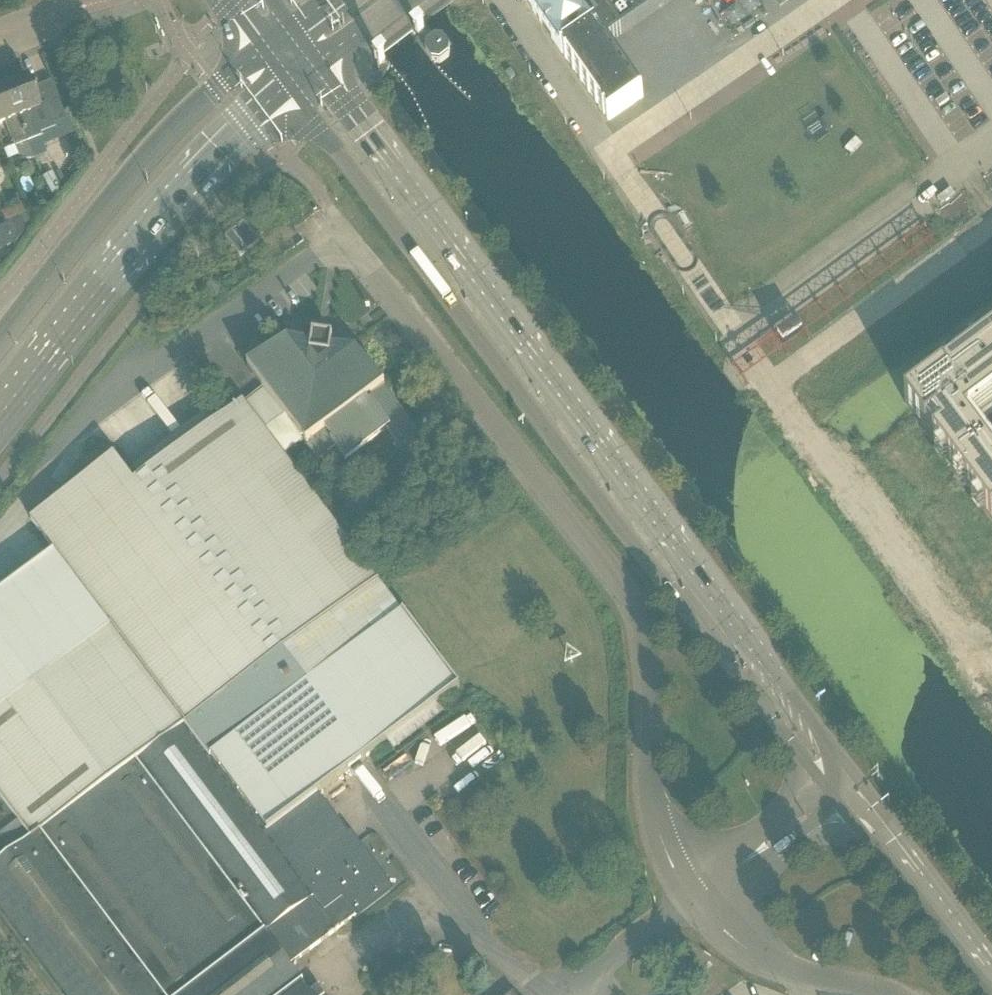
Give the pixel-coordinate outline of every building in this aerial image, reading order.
[(419,36),(416,38),(431,61),(439,62),(449,56),(450,47),(443,38),(436,37),(408,0),(392,0),(419,36)] [(609,121),(643,97),(607,44),(672,0),(525,0),(609,121)] [(700,17),(734,0),(692,0),(700,17)] [(511,71),(506,75),(511,81),(516,77),(511,71)] [(16,85),(6,89),(27,142),(34,160),(47,155),(43,147),(39,135),(53,130),(51,125),(65,119),(64,116),(51,82),(32,89),(28,80),(26,81),(23,80),(18,81),(16,85)] [(4,123),(19,157),(22,161),(31,160),(32,161),(34,160),(30,152),(27,142),(6,89),(0,92),(0,124),(4,123)] [(14,245),(31,223),(30,219),(27,212),(4,222),(14,245)] [(244,226),(233,234),(248,253),(259,244),(244,226)] [(247,254),(232,235),(225,240),(240,259),(247,254)] [(287,338),(248,368),(269,396),(249,410),(284,457),(303,442),(317,461),(335,448),(342,457),(359,444),(363,448),(371,442),(386,430),(405,456),(409,453),(425,441),(397,404),(394,406),(387,400),(380,391),(385,387),(355,348),(331,344),(332,338),(332,336),(330,335),(315,333),(313,333),(312,335),(312,342),(287,338)] [(905,403),(954,469),(971,491),(991,520),(991,338),(905,403)] [(284,457),(249,410),(243,402),(229,412),(227,414),(134,484),(114,457),(31,520),(43,536),(55,553),(0,595),(0,915),(60,994),(322,994),(317,988),(309,994),(289,966),(337,931),(355,917),(357,920),(392,894),(366,860),(356,846),(351,850),(344,841),(350,837),(318,795),(388,742),(394,751),(445,713),(438,704),(458,690),(379,584),(284,457)]
